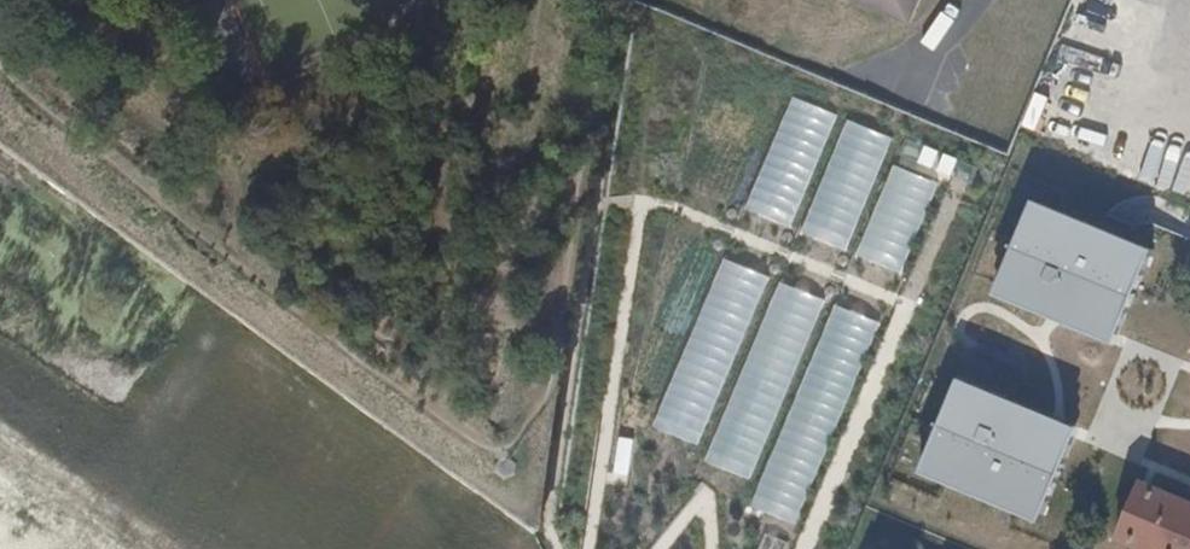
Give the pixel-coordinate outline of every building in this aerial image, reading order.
[(912,17),(919,0),(872,0),(912,17)] [(1154,252),(1035,204),(997,298),(1116,346),(1154,252)] [(1080,432),(962,382),(922,476),(1040,526),(1080,432)] [(1155,491),(1133,547),(1138,548),(1189,548),(1189,506),(1155,491)]
